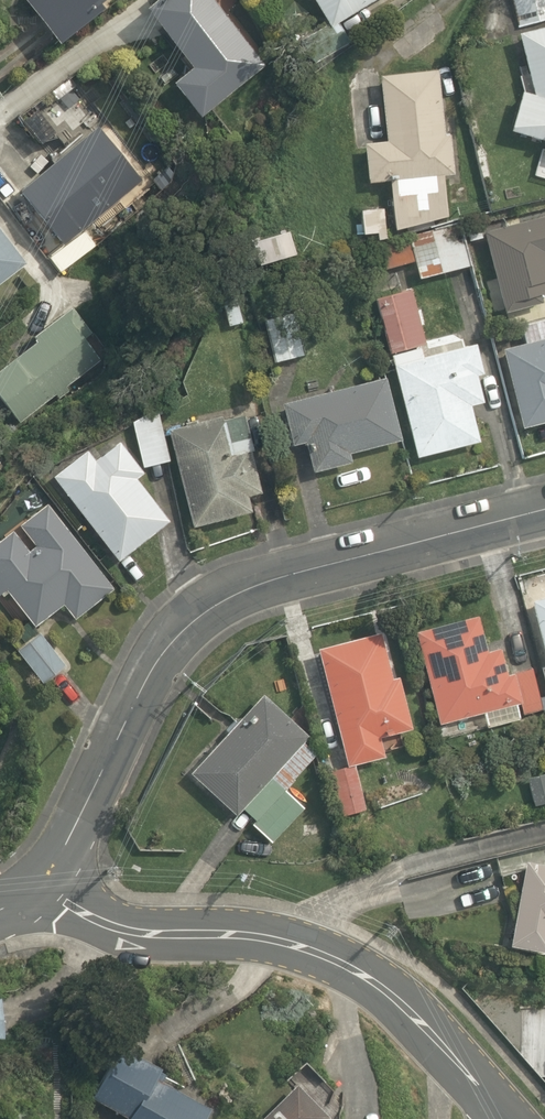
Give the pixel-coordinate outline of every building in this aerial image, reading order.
[(62,41),(107,6),(103,1),(104,0),(29,0),(62,41)] [(217,0),(154,0),(147,5),(194,66),(175,80),(202,116),(267,65),(217,0)] [(330,23),(302,40),(315,63),(352,40),(340,21),(375,0),(317,0),(330,23)] [(519,28),(544,21),(544,0),(512,0),(519,28)] [(520,32),(535,93),(524,90),(512,129),(544,139),(544,26),(520,32)] [(446,133),(440,69),(382,75),(388,140),(366,142),(370,180),(391,179),(397,229),(450,215),(445,173),(455,173),(451,133),(446,133)] [(143,178),(99,126),(23,188),(65,242),(143,178)] [(389,238),(386,208),(363,210),(366,232),(379,231),(380,238),(389,238)] [(485,229),(508,312),(544,302),(544,300),(543,293),(544,293),(544,215),(485,229)] [(421,278),(472,264),(460,221),(409,235),(411,242),(416,260),(421,278)] [(27,261),(0,226),(0,283),(27,261)] [(262,263),(298,252),(290,229),(254,240),(262,263)] [(386,268),(416,260),(411,242),(381,250),(386,268)] [(377,297),(392,353),(418,455),(481,439),(472,404),(486,401),(479,375),(485,373),(477,343),(466,345),(464,339),(460,340),(454,335),(428,342),(414,288),(377,297)] [(224,300),(230,325),(244,322),(238,296),(224,300)] [(21,420),(57,393),(61,397),(70,390),(67,385),(103,358),(86,336),(93,331),(73,306),(35,335),(38,339),(0,369),(0,392),(21,420)] [(265,319),(276,361),(308,353),(297,311),(265,319)] [(505,347),(524,425),(544,420),(544,320),(523,326),(527,342),(505,347)] [(404,438),(388,375),(284,402),(294,444),(307,441),(315,471),(354,461),(351,452),(404,438)] [(134,419),(144,466),(172,460),(160,410),(134,419)] [(188,424),(170,428),(195,524),(254,510),(250,494),(264,491),(252,449),(255,449),(246,413),(227,417),(226,414),(199,421),(198,419),(188,422),(188,424)] [(89,449),(55,475),(120,560),(172,519),(139,477),(146,471),(121,440),(97,458),(89,449)] [(15,529),(0,540),(0,594),(7,589),(37,625),(65,604),(78,618),(117,586),(49,502),(21,524),(38,544),(31,549),(15,529)] [(533,599),(544,649),(544,596),(533,599)] [(524,713),(543,708),(533,668),(508,674),(501,647),(489,650),(480,615),(418,630),(441,723),(485,712),(488,727),(522,718),(518,702),(521,701),(524,713)] [(383,631),(318,647),(349,765),(387,756),(382,736),(414,729),(401,675),(394,677),(383,631)] [(68,664),(42,632),(19,650),(45,682),(68,664)] [(265,691),(192,771),(238,815),(245,808),(257,819),(253,823),(273,842),(306,807),(286,790),(319,754),(306,742),(312,735),(265,691)] [(528,860),(512,944),(544,951),(544,863),(528,860)] [(164,1077),(168,1069),(162,1066),(163,1063),(125,1041),(92,1095),(128,1115),(126,1118),(205,1118),(213,1105),(164,1077)] [(331,1114),(298,1081),(259,1118),(325,1118),(331,1114)]
